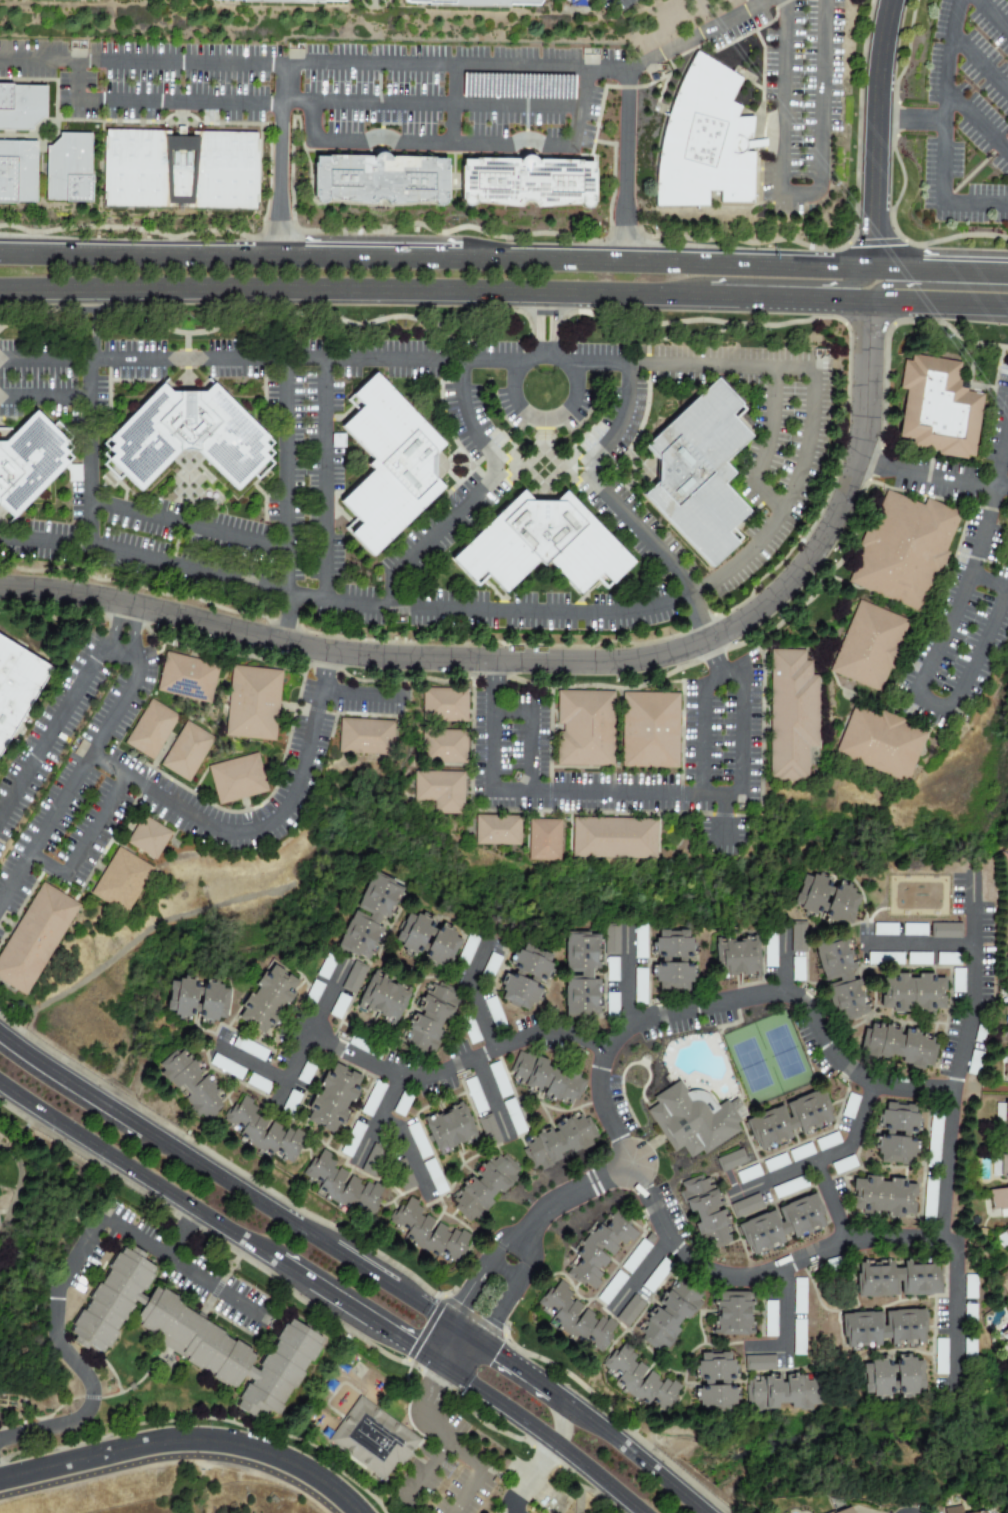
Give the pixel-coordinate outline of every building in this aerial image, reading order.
[(409,1),(409,0),(547,0),(542,8),(431,6),(430,2),(409,1)] [(659,188),(660,173),(664,150),(669,127),(676,105),(685,83),(695,62),(703,49),(750,79),(738,96),(748,103),(744,115),(758,115),(758,139),(747,139),(747,152),(758,152),(758,202),(659,202),(659,188)] [(34,129),(0,129),(0,82),(14,82),(14,85),(48,85),(48,116),(44,116),(34,126),(34,129)] [(107,128),(257,128),(256,204),(107,203),(107,128)] [(93,171),(96,171),(96,200),(70,200),(70,196),(49,195),(49,149),(53,149),(63,139),(63,136),(93,136),(93,171)] [(17,203),(0,203),(0,141),(38,141),(37,201),(17,201),(17,203)] [(319,152),(451,153),(451,200),(319,199),(319,152)] [(458,153),(590,154),(590,201),(458,200),(458,153)] [(961,397),(980,401),(969,455),(909,443),(911,436),(897,434),(907,386),(900,385),(904,364),(911,366),(912,359),(953,367),(950,381),(964,383),(961,395),(961,397)] [(440,456),(439,477),(449,488),(378,555),(358,534),(368,524),(348,502),(381,470),(376,464),(381,459),(350,427),(372,406),(362,395),(384,374),(450,446),(440,456)] [(660,456),(650,445),(722,376),(751,408),(740,418),(756,435),(728,461),(738,471),(727,482),(753,509),(737,525),(747,536),(716,565),(648,493),(660,483),(660,456)] [(113,458),(113,433),(167,381),(178,392),(206,393),(217,383),(269,437),(268,464),(239,493),(203,454),(184,454),(143,494),(113,458)] [(12,521),(0,508),(0,440),(6,440),(39,407),(69,444),(69,466),(12,521)] [(66,482),(80,482),(79,465),(65,465),(66,482)] [(547,568),(541,562),(509,594),(488,572),(476,583),(458,560),(527,493),(537,504),(560,505),(571,495),(637,565),(616,586),(605,575),(583,595),(552,563),(547,568)] [(932,578),(924,597),(918,610),(851,582),(888,493),(923,508),(926,501),(958,514),(932,578)] [(937,580),(928,599),(924,597),(932,578),(937,580)] [(861,603),(905,622),(877,689),(833,670),(861,603)] [(51,669),(0,751),(0,637),(51,669)] [(811,677),(819,677),(818,746),(802,746),(802,776),(771,776),(772,651),(803,651),(803,663),(811,663),(811,677)] [(170,652),(220,665),(209,703),(160,690),(170,652)] [(235,668),(283,673),(276,741),(228,736),(235,668)] [(425,690),(469,691),(469,722),(425,721),(425,690)] [(561,691),(616,691),(615,766),(560,765),(561,691)] [(627,693),(682,693),(681,768),(626,767),(627,693)] [(125,744),(152,701),(180,718),(154,762),(125,744)] [(922,736),(903,780),(837,752),(856,707),(922,736)] [(343,719),(396,723),(394,756),(341,753),(343,719)] [(161,766),(188,722),(216,740),(190,784),(161,766)] [(424,732),(469,732),(469,763),(424,763),(424,732)] [(210,768),(259,754),(270,793),(221,807),(210,768)] [(466,814),(437,814),(437,801),(417,801),(417,772),(466,773),(466,814)] [(128,844),(144,816),(173,834),(156,861),(128,844)] [(479,816),(521,817),(521,846),(478,846),(479,816)] [(577,818),(659,819),(659,858),(576,857),(577,818)] [(533,820),(563,820),(562,860),(533,860),(533,820)] [(92,895),(120,849),(154,870),(126,916),(92,895)] [(859,895),(846,929),(795,911),(810,875),(859,895)] [(375,877),(404,891),(370,962),(340,948),(375,877)] [(25,996),(0,981),(0,956),(43,885),(79,907),(25,996)] [(463,941),(449,971),(400,949),(413,918),(463,941)] [(619,955),(620,925),(605,924),(604,954),(619,955)] [(634,959),(646,958),(646,924),(634,924),(634,959)] [(803,953),(804,925),(791,924),(790,952),(803,953)] [(872,935),(896,936),(896,924),(873,924),(872,935)] [(960,939),(960,924),(930,924),(930,938),(960,939)] [(698,934),(696,996),(661,995),(663,933),(698,934)] [(776,934),(765,934),(764,967),(776,967),(776,934)] [(467,966),(478,940),(467,935),(456,962),(467,966)] [(604,935),(605,1018),(570,1019),(570,935),(604,935)] [(811,950),(848,937),(869,1015),(835,1029),(811,950)] [(727,977),(726,942),(760,942),(761,976),(727,977)] [(561,962),(539,1016),(505,999),(529,946),(561,962)] [(501,958),(491,953),(482,971),(492,977),(501,958)] [(930,965),(930,954),(907,954),(907,964),(930,965)] [(316,974),(326,979),(336,961),(326,956),(316,974)] [(618,981),(618,958),(606,958),(606,981),(618,981)] [(792,981),(800,981),(800,972),(803,972),(802,958),(791,958),(792,981)] [(366,967),(353,961),(341,988),(353,994),(366,967)] [(300,986),(267,1038),(242,1019),(276,968),(300,986)] [(646,969),(635,969),(634,998),(645,998),(646,969)] [(951,969),(951,992),(963,992),(963,969),(951,969)] [(414,996),(397,1029),(364,1013),(379,979),(414,996)] [(311,990),(309,989),(307,994),(318,998),(323,985),(314,982),(311,990)] [(948,982),(948,1011),(879,1011),(879,982),(948,982)] [(233,992),(230,1023),(167,1014),(172,983),(233,992)] [(460,996),(435,1054),(407,1042),(433,985),(460,996)] [(349,998),(338,993),(329,1014),(340,1019),(349,998)] [(485,1000),(491,1021),(500,1018),(495,997),(485,1000)] [(931,1072),(860,1054),(865,1023),(936,1041),(931,1072)] [(263,1060),(267,1050),(235,1038),(231,1048),(263,1060)] [(206,1125),(160,1067),(183,1047),(228,1103),(206,1125)] [(589,1085),(577,1113),(511,1079),(525,1052),(589,1085)] [(245,1069),(213,1054),(208,1065),(240,1080),(245,1069)] [(297,1080),(307,1084),(313,1068),(303,1064),(297,1080)] [(339,1135),(309,1121),(336,1070),(364,1083),(339,1135)] [(463,1081),(476,1115),(487,1111),(474,1077),(463,1081)] [(360,1113),(370,1118),(385,1086),(375,1081),(360,1113)] [(744,1133),(684,1170),(647,1106),(683,1083),(692,1098),(714,1112),(730,1104),(744,1133)] [(852,1119),(859,1097),(848,1093),(841,1116),(852,1119)] [(826,1129),(768,1155),(754,1119),(810,1095),(826,1129)] [(401,1116),(409,1100),(400,1096),(392,1112),(401,1116)] [(513,1135),(524,1131),(514,1099),(503,1103),(513,1135)] [(243,1105),(306,1144),(293,1166),(229,1127),(243,1105)] [(917,1165),(880,1161),(884,1108),(921,1112),(917,1165)] [(435,1127),(471,1111),(484,1140),(446,1157),(435,1127)] [(502,1142),(489,1114),(476,1120),(488,1148),(502,1142)] [(598,1142),(539,1173),(527,1147),(585,1115),(598,1142)] [(365,1127),(355,1121),(339,1152),(350,1158),(365,1127)] [(418,1159),(428,1156),(418,1123),(407,1126),(418,1159)] [(814,1141),(818,1151),(840,1143),(836,1132),(814,1141)] [(813,1154),(809,1143),(788,1152),(792,1163),(813,1154)] [(360,1169),(371,1176),(385,1151),(374,1145),(360,1169)] [(746,1163),(741,1149),(715,1159),(720,1173),(746,1163)] [(457,1206),(504,1151),(526,1171),(479,1226),(457,1206)] [(767,1173),(788,1164),(784,1153),(762,1162),(767,1173)] [(385,1193),(370,1219),(307,1181),(324,1154),(385,1193)] [(999,1155),(1007,1155),(1007,1176),(999,1176),(999,1155)] [(835,1175),(857,1166),(852,1156),(831,1164),(835,1175)] [(761,1175),(756,1165),(735,1174),(739,1184),(761,1175)] [(684,1186),(714,1174),(737,1243),(711,1254),(684,1186)] [(807,1189),(804,1177),(771,1187),(774,1198),(807,1189)] [(934,1219),(935,1189),(934,1189),(935,1180),(924,1180),(923,1219),(934,1219)] [(917,1216),(856,1213),(857,1183),(919,1187),(917,1216)] [(988,1190),(1007,1188),(1007,1209),(998,1210),(998,1208),(990,1209),(990,1207),(991,1207),(991,1203),(989,1203),(988,1190)] [(729,1205),(735,1219),(763,1207),(757,1193),(729,1205)] [(818,1196),(830,1231),(755,1260),(744,1224),(818,1196)] [(470,1244),(454,1268),(392,1227),(407,1202),(470,1244)] [(624,1241),(587,1290),(564,1274),(599,1223),(624,1241)] [(629,1274),(651,1247),(642,1239),(620,1267),(629,1274)] [(78,1336),(70,1331),(124,1249),(132,1254),(135,1248),(145,1255),(142,1260),(157,1270),(142,1294),(150,1299),(157,1288),(259,1356),(252,1367),(260,1372),(295,1320),(310,1330),(313,1325),(323,1331),(320,1337),(327,1342),(277,1419),(271,1414),(267,1420),(259,1415),(256,1420),(239,1409),(243,1404),(241,1403),(253,1383),(245,1378),(238,1389),(135,1321),(143,1310),(134,1305),(103,1353),(88,1343),(84,1348),(75,1342),(78,1336)] [(640,1286),(649,1293),(667,1271),(658,1264),(640,1286)] [(597,1298),(606,1305),(626,1277),(616,1271),(597,1298)] [(635,1337),(680,1275),(710,1299),(666,1360),(635,1337)] [(975,1299),(976,1276),(964,1275),(963,1298),(975,1299)] [(925,1278),(925,1308),(864,1308),(864,1278),(925,1278)] [(615,1329),(598,1352),(547,1317),(566,1291),(615,1329)] [(626,1327),(645,1304),(634,1295),(615,1318),(626,1327)] [(753,1338),(722,1338),(722,1295),(754,1295),(753,1338)] [(775,1301),(764,1301),(764,1337),(776,1336),(775,1301)] [(921,1312),(921,1342),(845,1343),(845,1312),(921,1312)] [(1007,1348),(1007,1327),(998,1334),(1007,1348)] [(935,1374),(946,1374),(946,1339),(934,1339),(935,1374)] [(675,1390),(658,1411),(607,1375),(626,1352),(675,1390)] [(774,1356),(744,1356),(744,1371),(775,1371),(774,1356)] [(744,1419),(706,1420),(705,1359),(741,1357),(744,1419)] [(921,1362),(920,1391),(859,1389),(859,1359),(921,1362)] [(823,1371),(823,1400),(761,1403),(761,1373),(823,1371)] [(327,1440),(359,1396),(419,1439),(399,1466),(395,1463),(382,1481),(327,1440)] [(848,1505),(828,1512),(851,1512),(848,1505)] [(959,1505),(942,1508),(943,1512),(961,1512),(959,1505)]
